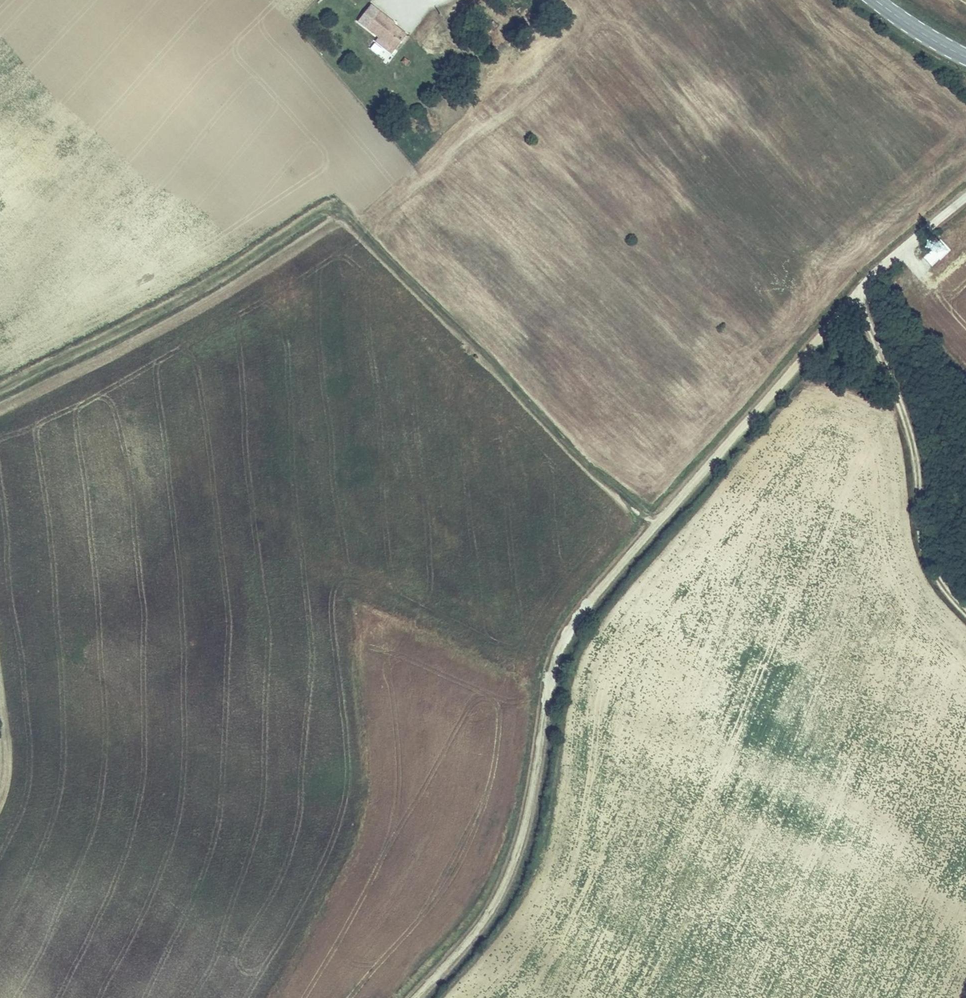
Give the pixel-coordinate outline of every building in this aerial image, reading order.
[(396,44),(380,29),(381,27),(364,10),(350,25),(370,44),(383,57),(396,44)] [(379,62),(383,57),(370,44),(365,48),(379,62)]
